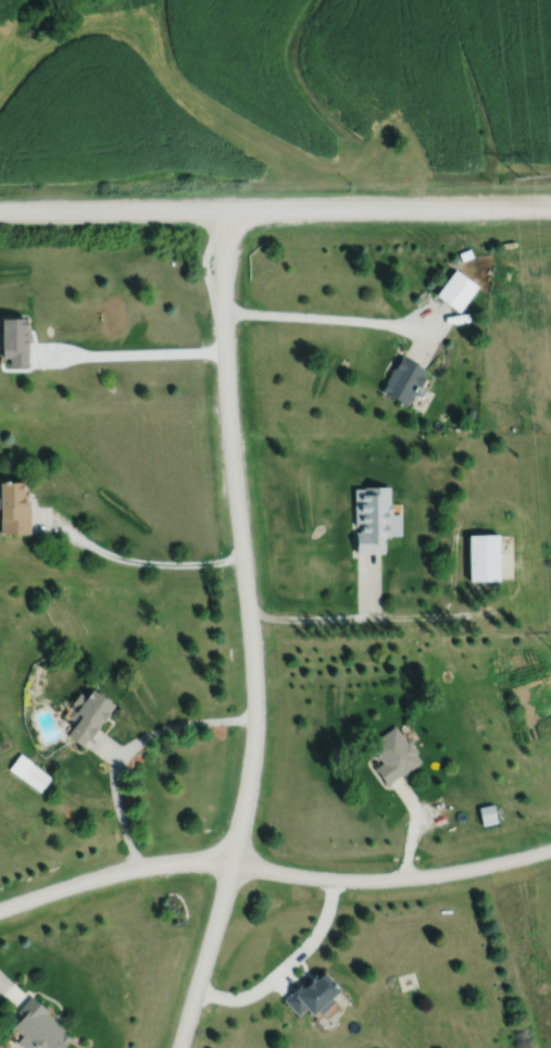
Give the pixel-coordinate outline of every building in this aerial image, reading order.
[(455,265),(437,291),(460,308),(478,283),(455,265)] [(0,334),(0,342),(0,351),(1,351),(1,358),(9,358),(9,366),(27,365),(27,341),(29,341),(28,327),(25,327),(25,320),(0,321),(0,334)] [(401,352),(395,365),(393,365),(380,388),(406,403),(417,383),(421,384),(426,374),(424,373),(427,366),(401,352)] [(2,495),(0,495),(0,506),(1,506),(1,532),(30,532),(30,503),(28,503),(28,479),(25,479),(25,478),(2,478),(2,495)] [(354,486),(354,524),(360,524),(360,529),(355,529),(355,551),(385,551),(385,535),(389,535),(389,533),(401,533),(401,512),(391,512),(391,500),(390,500),(389,484),(364,484),(364,486),(354,486)] [(469,533),(471,578),(501,578),(500,532),(469,533)] [(92,687),(86,696),(79,691),(72,702),(78,707),(71,718),(76,722),(67,734),(83,745),(88,737),(89,738),(114,703),(92,687)] [(368,744),(378,758),(379,758),(383,761),(374,768),(386,784),(402,773),(403,774),(422,761),(415,753),(417,751),(409,739),(406,740),(395,724),(368,744)] [(20,752),(9,768),(39,791),(51,776),(20,752)] [(479,807),(483,824),(498,821),(493,803),(479,807)] [(283,996),(297,1012),(306,1003),(312,1009),(316,1005),(321,1009),(334,998),(329,994),(339,984),(324,966),(316,972),(314,970),(309,975),(309,976),(303,982),(301,978),(289,989),(289,990),(283,996)] [(16,1008),(22,1012),(12,1023),(22,1033),(16,1038),(28,1047),(35,1041),(41,1047),(40,1047),(59,1047),(71,1035),(62,1027),(63,1026),(45,1010),(47,1008),(30,993),(16,1008)]
